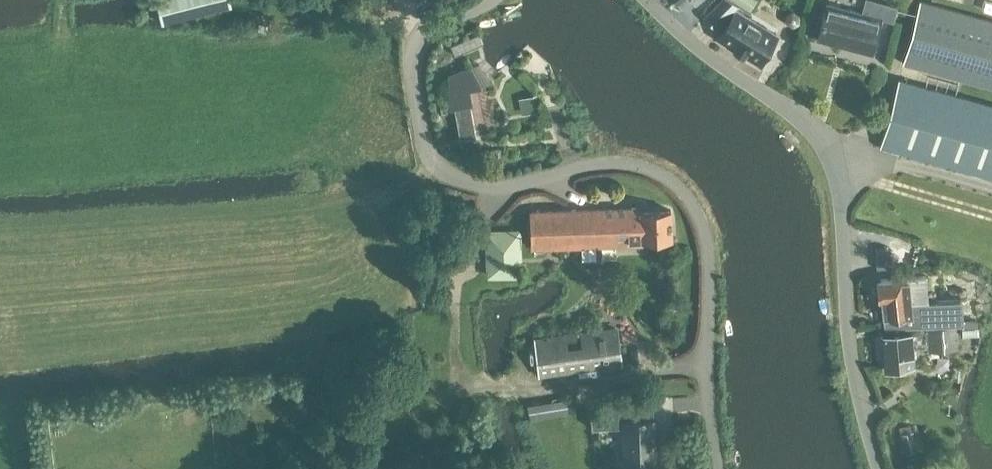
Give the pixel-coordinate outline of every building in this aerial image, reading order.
[(750,12),(730,0),(718,0),(704,14),(720,31),(717,37),(733,47),(733,48),(742,53),(743,53),(747,56),(746,57),(760,66),(771,50),(767,47),(775,33),(747,16),(750,12)] [(750,9),(756,0),(734,0),(750,9)] [(920,0),(919,0),(902,61),(991,86),(991,20),(920,0)] [(869,52),(879,17),(826,2),(816,38),(869,52)] [(883,9),(880,18),(881,18),(893,21),(897,8),(888,6),(883,9)] [(787,21),(793,25),(798,22),(799,15),(793,12),(787,15),(787,21)] [(497,132),(488,86),(484,87),(468,65),(449,74),(451,107),(455,107),(462,139),(497,132)] [(880,146),(895,150),(991,177),(991,109),(897,82),(881,142),(880,144),(880,146)] [(641,239),(671,238),(670,210),(640,210),(640,206),(531,209),(532,246),(641,243),(641,239)] [(486,230),(488,277),(523,276),(522,228),(486,230)] [(883,326),(961,321),(959,299),(927,301),(925,275),(908,277),(908,276),(877,278),(878,297),(881,297),(883,326)] [(956,348),(956,326),(928,326),(928,348),(956,348)] [(540,373),(619,363),(614,328),(536,339),(540,373)] [(912,345),(924,344),(923,330),(881,333),(884,366),(913,364),(912,345)] [(531,418),(572,412),(570,399),(529,404),(531,418)] [(589,411),(591,428),(622,427),(623,467),(625,467),(625,468),(642,468),(642,467),(654,466),(652,399),(606,400),(606,409),(605,410),(589,411)] [(911,451),(917,449),(912,431),(900,434),(900,435),(905,453),(911,451)]
